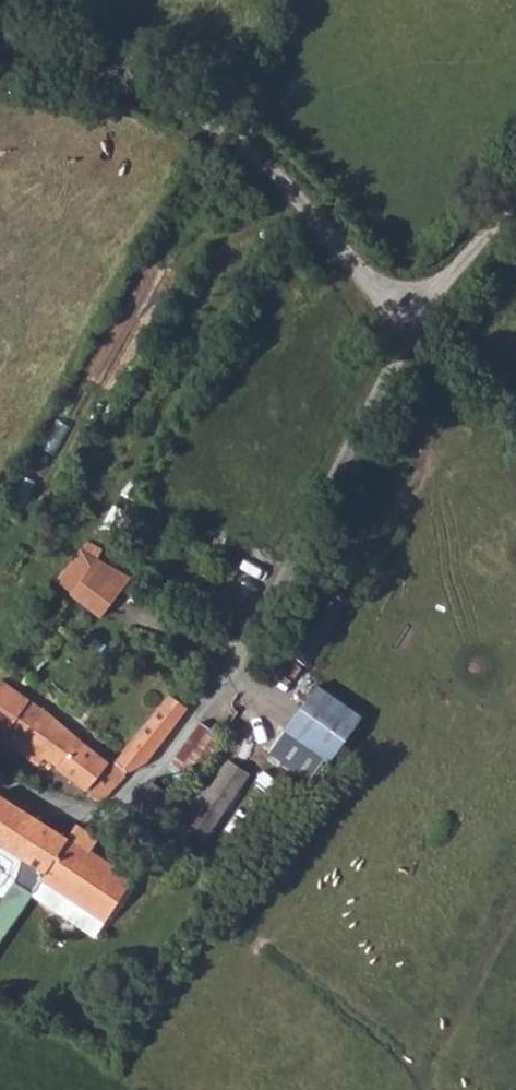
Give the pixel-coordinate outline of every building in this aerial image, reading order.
[(73,549),(68,557),(115,589),(124,577),(103,564),(73,549)] [(115,589),(68,557),(53,579),(68,590),(67,596),(97,615),(115,589)] [(309,688),(280,733),(325,764),(358,718),(309,688)] [(144,735),(120,769),(126,776),(145,767),(184,716),(163,704),(145,727),(144,735)] [(28,706),(21,718),(35,730),(27,741),(19,753),(43,771),(50,766),(111,801),(126,776),(120,769),(113,766),(107,776),(103,774),(108,765),(28,706)] [(21,718),(12,729),(27,741),(35,730),(21,718)] [(196,725),(164,773),(178,785),(213,736),(196,725)] [(193,788),(167,825),(195,842),(240,776),(222,764),(203,792),(193,788)] [(165,800),(143,787),(130,807),(150,821),(165,800)] [(40,877),(64,841),(15,810),(0,802),(0,849),(40,877)] [(40,877),(37,882),(98,924),(124,881),(84,854),(91,844),(70,831),(64,841),(40,877)]
